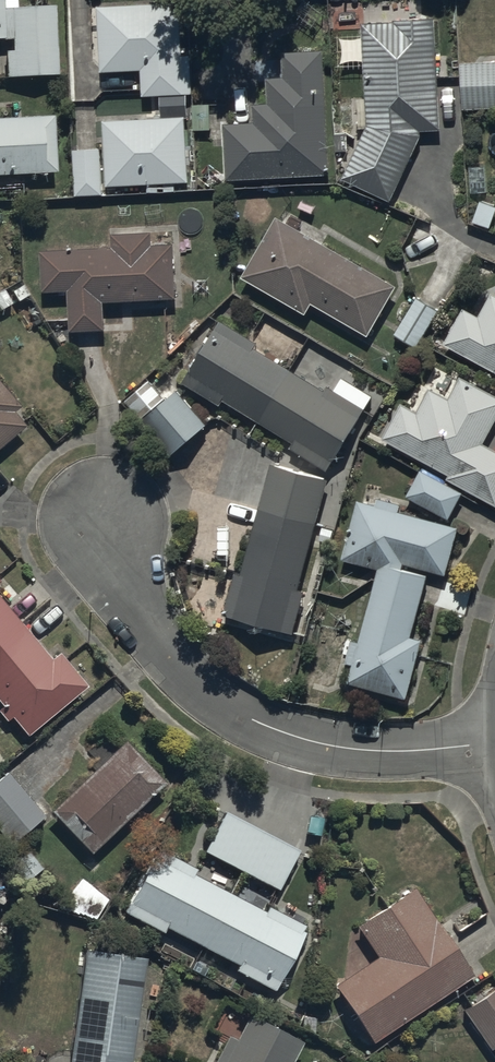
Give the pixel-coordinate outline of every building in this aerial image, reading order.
[(11,31),(12,46),(6,47),(7,74),(60,71),(56,1),(6,4),(5,0),(0,0),(0,32),(11,31)] [(142,65),(143,92),(194,91),(193,49),(183,50),(182,11),(169,0),(130,0),(99,1),(102,66),(142,65)] [(436,13),(364,18),(366,121),(342,176),(391,197),(421,127),(443,126),(436,13)] [(224,120),(227,175),(329,171),(324,47),(285,49),(286,74),(269,75),(270,98),(253,99),(254,118),(224,120)] [(462,59),(464,105),(494,104),(494,58),(462,59)] [(104,115),(107,181),(191,176),(187,111),(104,115)] [(58,167),(55,113),(0,115),(0,170),(58,167)] [(74,146),(76,192),(103,191),(102,145),(74,146)] [(276,212),(242,273),(306,309),(312,299),(370,332),(398,281),(276,212)] [(69,285),(71,326),(106,325),(105,296),(177,293),(175,240),(153,241),(153,228),(113,230),(114,243),(41,245),(43,286),(69,285)] [(444,339),(494,367),(494,290),(493,289),(479,314),(463,305),(444,339)] [(294,436),(289,443),(327,466),(372,392),(340,373),(330,390),(254,345),(258,338),(222,317),(185,379),(222,401),(225,395),(294,436)] [(403,398),(383,435),(449,470),(447,474),(494,500),(494,445),(485,438),(494,421),(494,389),(465,370),(450,394),(432,383),(418,407),(403,398)] [(27,421),(15,408),(20,404),(0,380),(0,443),(27,421)] [(173,449),(207,418),(177,386),(169,385),(140,413),(173,449)] [(236,567),(225,609),(293,627),(304,587),(300,585),(331,474),(272,458),(242,569),(236,567)] [(420,468),(407,493),(449,514),(462,490),(420,468)] [(422,635),(412,632),(430,566),(447,570),(459,524),(398,508),(400,500),(378,495),(377,500),(358,495),(342,555),(379,565),(359,639),(353,637),(347,660),(355,662),(351,679),(406,694),(422,635)] [(2,702),(0,704),(0,714),(5,721),(13,714),(27,733),(91,683),(62,646),(51,654),(0,589),(0,700),(2,702)] [(126,734),(52,806),(92,849),(167,777),(126,734)] [(8,768),(0,775),(0,828),(11,841),(45,810),(8,768)] [(232,890),(244,868),(278,886),(300,846),(226,807),(205,848),(215,853),(203,875),(195,871),(198,866),(157,845),(124,909),(164,930),(168,923),(239,960),(236,967),(276,988),(306,929),(302,927),(305,921),(270,903),(267,909),(232,890)] [(378,952),(337,981),(375,1038),(476,972),(417,883),(358,921),(378,952)] [(70,1061),(130,1061),(145,952),(87,944),(70,1061)] [(464,1008),(492,1045),(494,1043),(494,984),(464,1008)] [(303,1037),(250,1008),(236,1034),(230,1030),(213,1061),(290,1061),(303,1037)]
